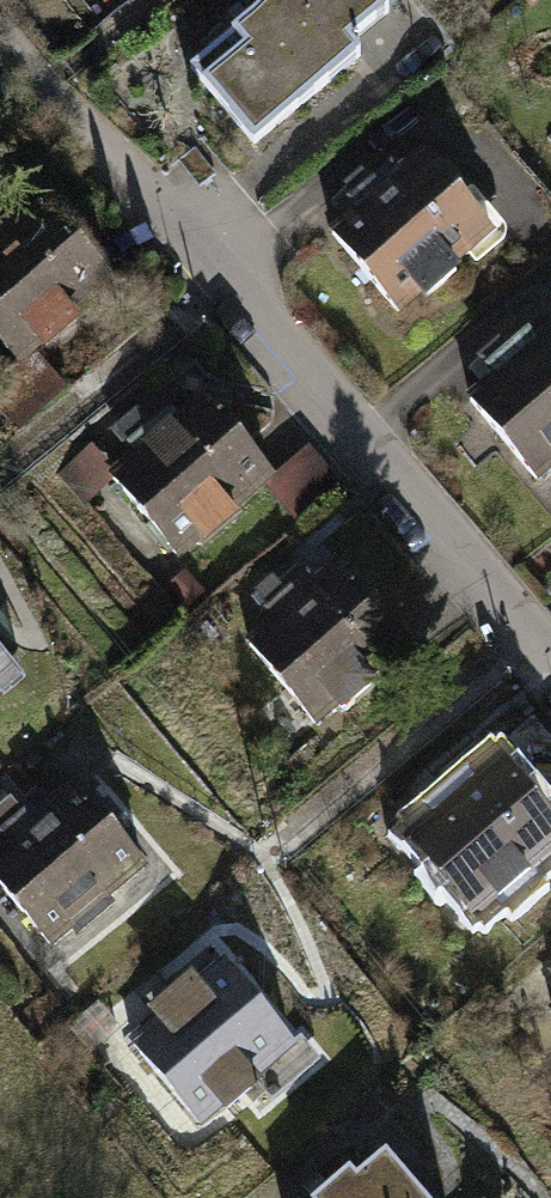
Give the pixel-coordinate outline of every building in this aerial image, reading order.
[(242,145),(344,59),(331,44),(368,13),(358,0),(260,0),(178,70),(242,145)] [(442,147),(335,234),(398,311),(505,224),(442,147)] [(0,222),(0,366),(97,292),(28,201),(0,222)] [(450,409),(514,487),(550,456),(550,327),(450,409)] [(190,398),(81,478),(151,570),(260,484),(190,398)] [(328,564),(227,643),(296,731),(397,651),(328,564)] [(20,679),(0,655),(0,695),(20,679)] [(391,837),(457,919),(550,844),(550,840),(485,757),(456,779),(451,772),(409,805),(418,816),(391,837)] [(0,838),(0,896),(41,948),(140,870),(71,782),(0,838)] [(225,963),(122,1044),(193,1134),(296,1053),(225,963)] [(531,1011),(550,1035),(550,994),(531,1011)] [(303,1197),(419,1197),(382,1153),(355,1176),(345,1164),(303,1197)]
